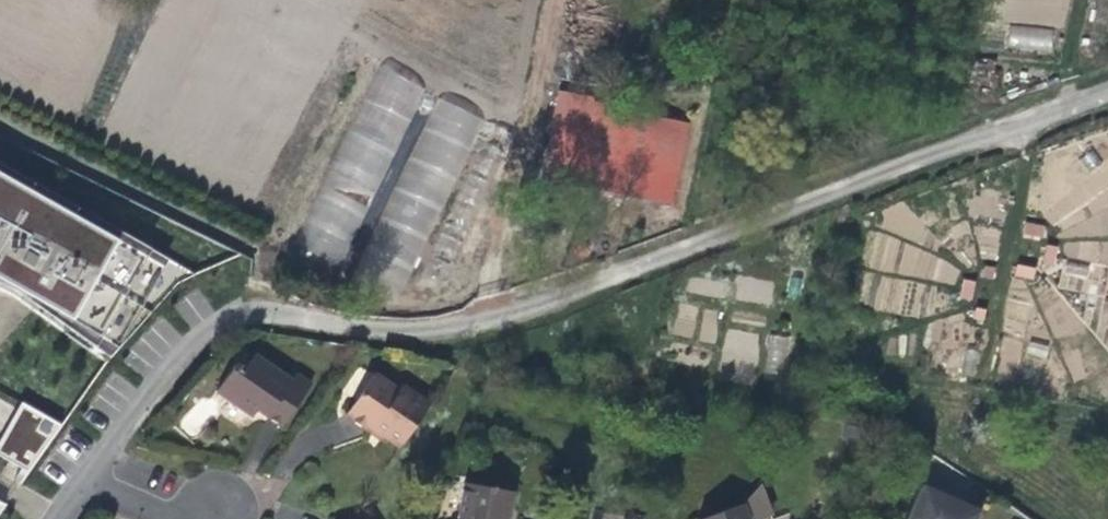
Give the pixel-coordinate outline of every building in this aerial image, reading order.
[(1009,27),(1008,50),(1053,52),(1054,29),(1009,27)] [(372,66),(299,254),(346,272),(418,83),(372,66)] [(361,260),(409,281),(483,117),(435,96),(361,260)] [(671,205),(688,121),(590,101),(573,184),(671,205)] [(179,280),(197,271),(0,161),(0,281),(2,278),(27,292),(23,300),(109,360),(179,280)] [(1104,242),(1105,255),(1091,256),(1090,248),(1077,249),(1077,264),(1107,263),(1107,241),(1104,242)] [(2,278),(0,281),(0,287),(15,294),(23,300),(27,292),(2,278)] [(216,390),(252,413),(256,408),(281,424),(309,383),(295,373),(290,380),(253,354),(242,369),(234,364),(216,390)] [(358,422),(370,430),(373,426),(398,445),(429,402),(402,383),(399,387),(374,370),(344,412),(358,422)] [(1,433),(16,402),(0,394),(0,432),(1,433)] [(21,399),(0,440),(0,451),(30,469),(60,422),(21,399)] [(455,518),(508,518),(509,515),(513,491),(462,482),(455,518)] [(742,502),(697,518),(698,518),(748,518),(742,502)]
